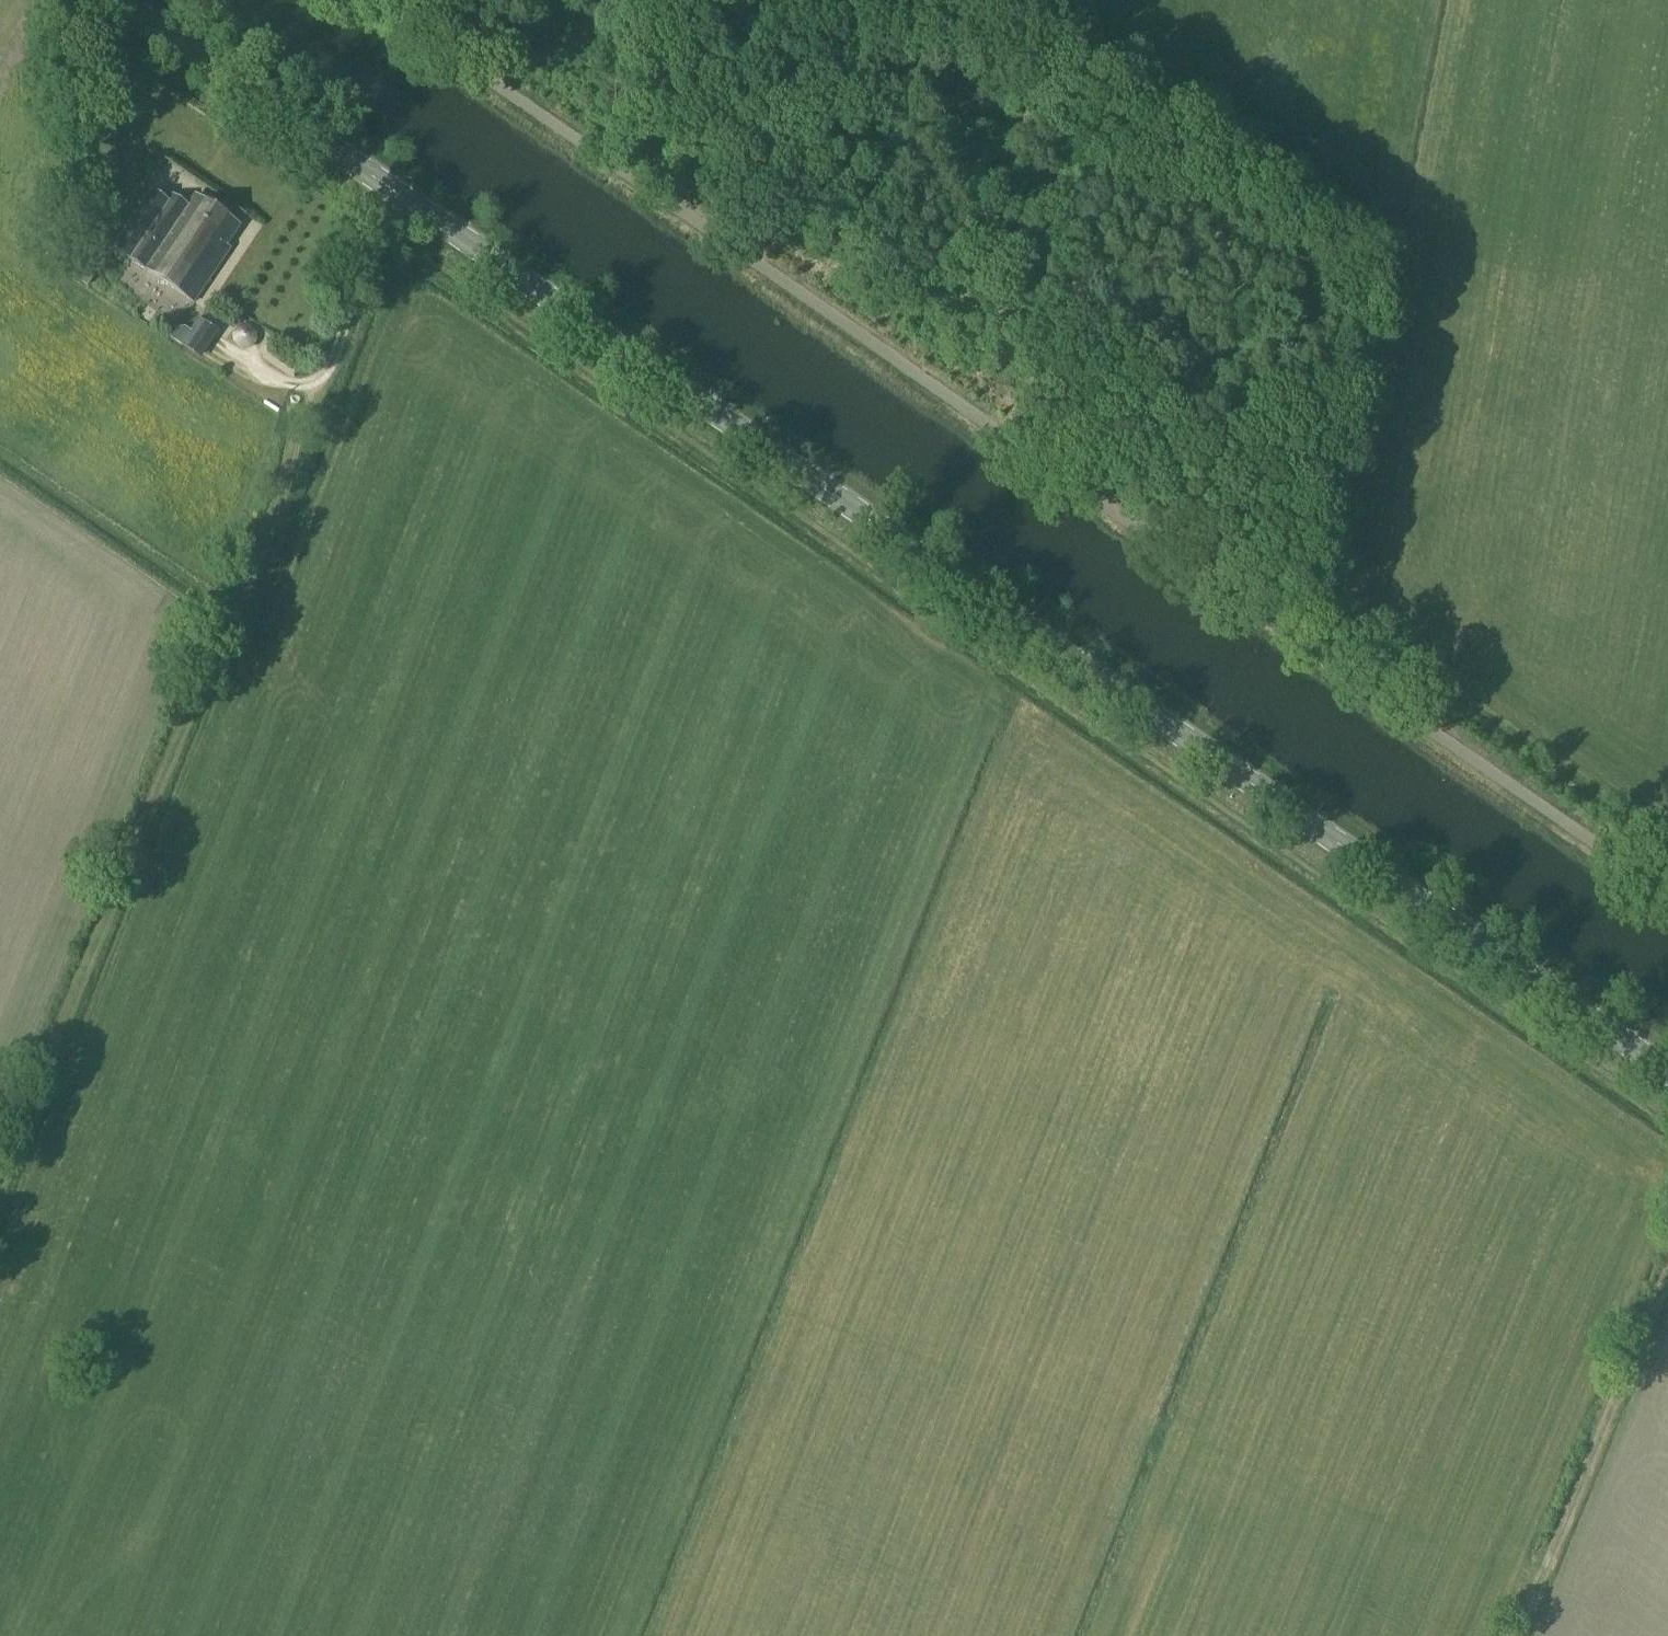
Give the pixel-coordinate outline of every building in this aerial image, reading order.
[(116,251),(193,303),(229,248),(226,246),(240,226),(196,196),(189,207),(174,197),(170,203),(154,193),(116,251)] [(181,325),(171,339),(182,347),(192,332),(181,325)]
